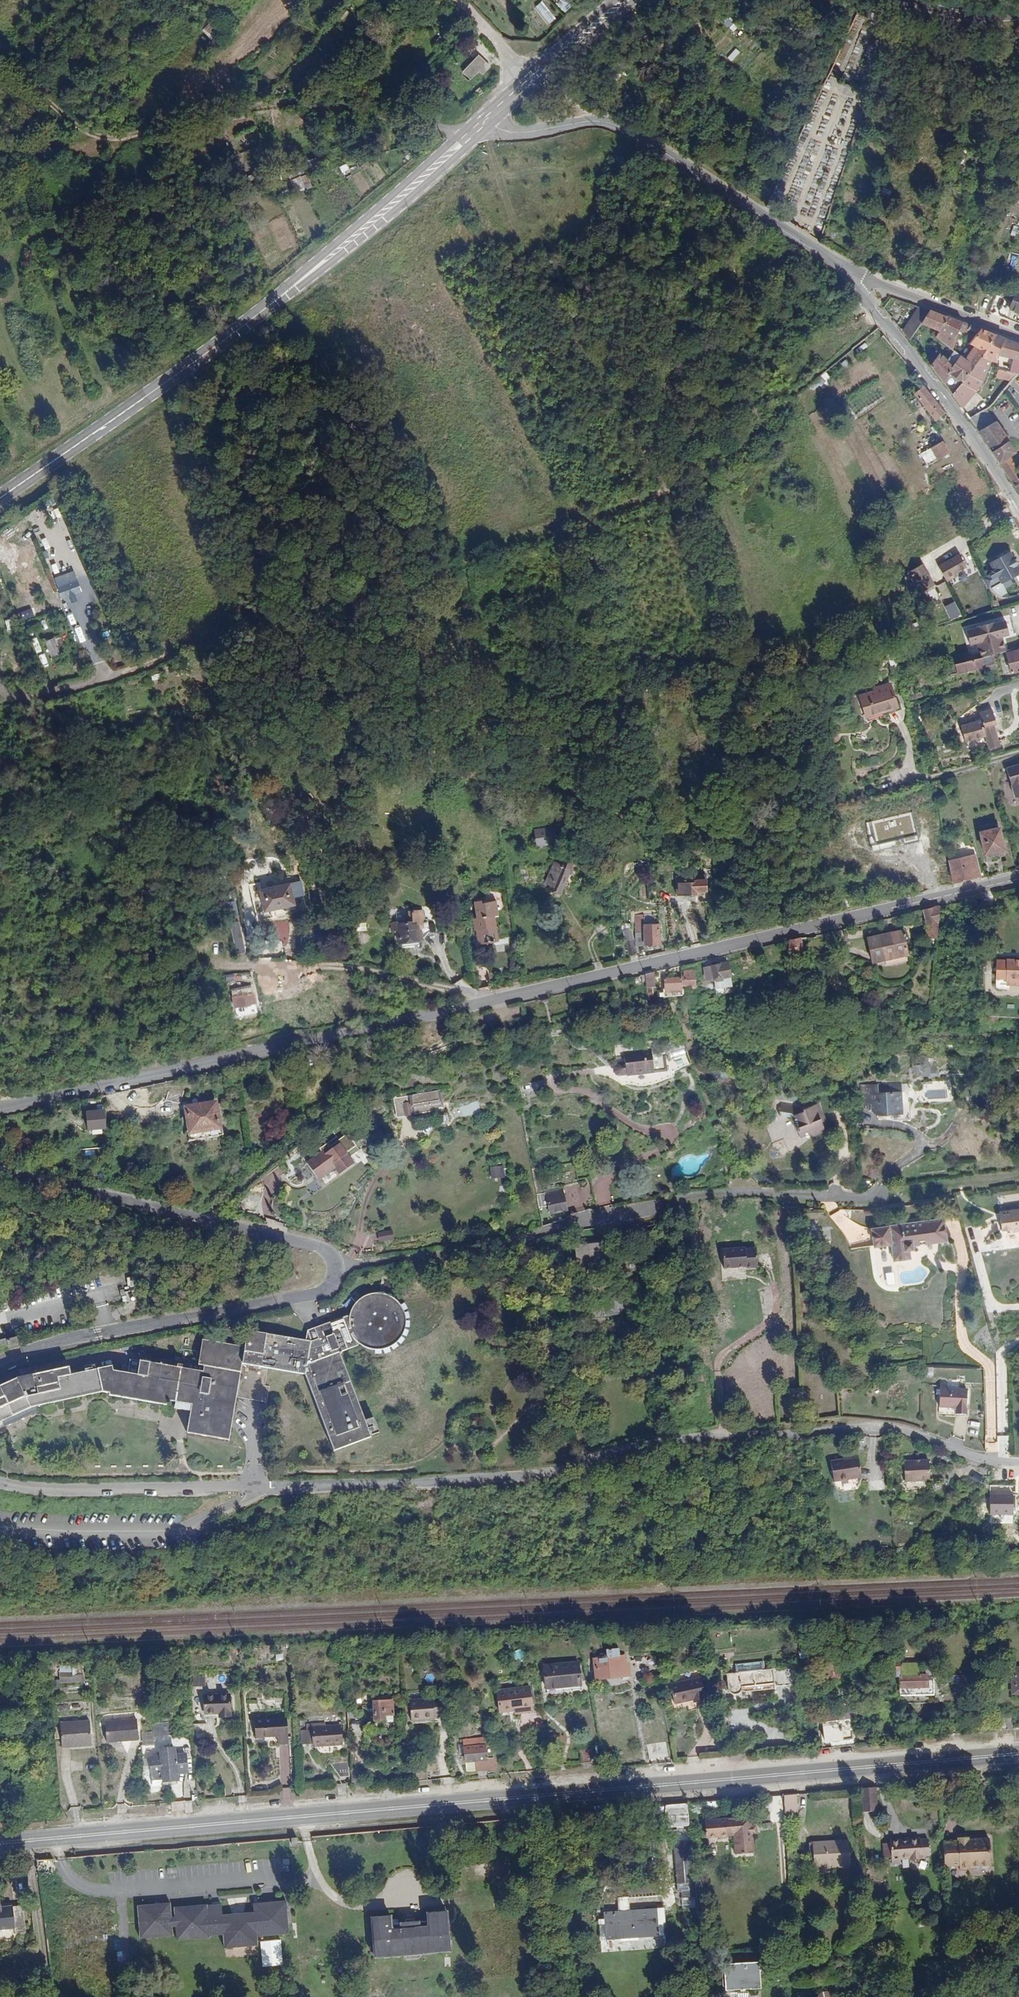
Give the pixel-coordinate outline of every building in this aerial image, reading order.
[(542,0),(535,7),(549,23),(556,17),(542,0)] [(565,11),(574,2),(571,0),(559,0),(556,3),(565,11)] [(728,18),(723,24),(733,32),(738,26),(728,18)] [(210,21),(203,29),(210,36),(218,28),(210,21)] [(467,75),(480,58),(478,56),(464,72),(467,75)] [(491,67),(480,58),(467,75),(472,79),(480,71),(483,75),(491,67)] [(242,142),(253,140),(252,131),(241,132),(242,142)] [(774,201),(770,209),(776,212),(779,204),(774,201)] [(919,306),(903,331),(910,339),(922,321),(929,310),(919,306)] [(929,310),(922,321),(939,328),(945,317),(929,310)] [(870,320),(864,314),(857,320),(862,326),(870,320)] [(945,317),(939,328),(935,334),(945,345),(958,330),(965,334),(971,325),(947,314),(945,317)] [(964,361),(970,366),(995,334),(979,327),(970,342),(974,346),(964,361)] [(970,366),(952,388),(963,404),(985,376),(993,354),(998,356),(1000,350),(1006,338),(995,334),(970,366)] [(1006,338),(1000,350),(1017,357),(1009,373),(1016,376),(1018,373),(1018,344),(1006,338)] [(939,351),(929,361),(952,388),(970,366),(964,361),(953,351),(947,357),(939,351)] [(1016,376),(1009,373),(998,368),(998,369),(992,380),(1004,387),(1016,376)] [(948,412),(929,387),(922,393),(940,418),(948,412)] [(987,412),(972,422),(982,434),(995,424),(987,412)] [(995,424),(982,434),(1003,466),(1012,460),(1009,456),(1015,451),(995,424)] [(945,444),(934,451),(941,463),(951,456),(945,444)] [(1012,460),(1003,466),(1015,485),(1018,483),(1018,470),(1012,460)] [(960,554),(943,563),(949,575),(950,578),(968,569),(960,554)] [(987,577),(983,579),(989,590),(993,588),(998,596),(1006,592),(1001,584),(1003,583),(1004,584),(1018,577),(1018,563),(1014,554),(994,565),(998,572),(987,577)] [(949,575),(943,563),(938,566),(946,580),(950,578),(949,575)] [(922,564),(908,571),(920,593),(935,586),(922,564)] [(61,599),(82,591),(77,580),(57,587),(61,599)] [(946,582),(937,585),(943,599),(951,596),(946,582)] [(945,605),(951,620),(962,616),(956,601),(945,605)] [(981,644),(984,659),(1009,653),(1006,638),(1013,637),(1010,622),(1002,624),(1002,623),(977,628),(977,629),(970,631),(973,645),(981,644)] [(51,658),(61,654),(55,637),(45,641),(51,658)] [(1010,654),(1013,674),(1018,673),(1018,652),(1010,654)] [(904,669),(901,655),(895,656),(898,670),(904,669)] [(983,659),(950,666),(951,671),(957,670),(958,674),(985,669),(983,659)] [(885,714),(885,717),(902,713),(895,689),(880,693),(880,695),(874,697),(878,716),(885,714)] [(910,699),(927,698),(926,690),(910,691),(910,699)] [(864,699),(869,718),(878,716),(874,697),(864,699)] [(997,726),(996,722),(993,712),(980,715),(982,724),(965,729),(968,745),(986,741),(988,751),(998,749),(993,727),(997,726)] [(1008,769),(1016,798),(1018,797),(1018,766),(1008,769)] [(874,849),(919,842),(914,812),(869,819),(874,849)] [(547,848),(554,847),(554,841),(553,831),(533,833),(536,849),(547,848)] [(1001,832),(981,836),(985,858),(1005,854),(1001,832)] [(560,885),(570,889),(581,861),(570,857),(567,864),(563,863),(558,877),(562,879),(560,885)] [(977,860),(951,866),(955,888),(975,884),(974,880),(980,878),(977,860)] [(945,882),(951,880),(947,864),(941,866),(945,882)] [(696,874),(687,875),(687,880),(681,881),(681,895),(705,893),(705,890),(709,889),(708,879),(697,880),(696,874)] [(294,889),(263,893),(267,915),(297,911),(294,889)] [(503,943),(503,939),(501,928),(498,929),(497,916),(500,916),(500,914),(505,913),(503,900),(486,903),(486,901),(479,902),(480,919),(477,920),(478,930),(482,931),(482,939),(480,941),(483,943),(484,947),(497,944),(503,943)] [(947,907),(927,912),(928,925),(936,924),(937,929),(926,932),(929,944),(945,941),(947,907)] [(656,936),(656,949),(671,948),(670,929),(656,930),(656,919),(646,919),(648,936),(656,936)] [(425,925),(404,928),(406,946),(427,944),(427,941),(428,941),(428,935),(426,935),(425,925)] [(641,958),(648,958),(644,932),(637,933),(641,958)] [(907,933),(870,942),(875,965),(912,957),(907,933)] [(649,949),(656,949),(656,936),(648,936),(649,949)] [(513,937),(503,939),(503,943),(497,944),(501,949),(503,949),(514,948),(513,937)] [(814,938),(794,943),(792,961),(815,955),(814,938)] [(245,939),(237,940),(240,954),(247,953),(245,939)] [(1000,960),(999,979),(1008,979),(1008,984),(1018,985),(1018,960),(1010,959),(1009,961),(1000,960)] [(727,967),(714,968),(714,983),(727,982),(727,967)] [(658,988),(657,974),(648,977),(650,989),(658,988)] [(686,978),(684,978),(685,990),(685,992),(697,991),(696,974),(686,975),(686,978)] [(685,990),(684,978),(667,981),(667,995),(674,995),(674,992),(685,990)] [(256,995),(236,999),(239,1013),(258,1009),(256,995)] [(667,1045),(623,1052),(624,1063),(631,1063),(632,1068),(625,1069),(622,1073),(622,1074),(623,1079),(627,1081),(635,1080),(635,1081),(674,1075),(672,1060),(669,1058),(667,1045)] [(902,1084),(888,1083),(887,1090),(901,1091),(902,1084)] [(436,1094),(400,1102),(403,1117),(412,1115),(413,1119),(418,1118),(419,1125),(432,1122),(431,1112),(437,1110),(436,1106),(438,1105),(436,1094)] [(880,1126),(882,1128),(883,1107),(907,1106),(907,1099),(878,1100),(877,1101),(868,1101),(868,1118),(877,1119),(877,1123),(880,1126)] [(220,1102),(198,1106),(202,1140),(225,1136),(220,1102)] [(883,1107),(882,1128),(907,1127),(907,1106),(883,1107)] [(109,1111),(92,1111),(92,1128),(109,1128),(109,1111)] [(817,1129),(821,1127),(816,1116),(804,1121),(800,1125),(794,1127),(790,1120),(778,1119),(777,1131),(789,1132),(794,1143),(798,1142),(801,1150),(811,1146),(814,1150),(825,1145),(821,1136),(817,1129)] [(445,1120),(433,1122),(435,1132),(446,1131),(445,1120)] [(323,1150),(306,1162),(318,1178),(335,1167),(339,1173),(354,1164),(345,1150),(355,1142),(349,1133),(330,1146),(328,1143),(321,1147),(323,1150)] [(576,1166),(558,1170),(563,1190),(581,1187),(576,1166)] [(510,1173),(501,1174),(503,1189),(512,1189),(510,1173)] [(541,1197),(543,1212),(553,1210),(554,1217),(572,1214),(568,1197),(566,1197),(565,1192),(541,1197)] [(1009,1216),(1009,1222),(1004,1223),(1006,1235),(1016,1234),(1017,1236),(1018,1236),(1018,1214),(1009,1216)] [(941,1220),(944,1238),(917,1243),(918,1248),(953,1242),(948,1219),(941,1220)] [(941,1220),(878,1232),(881,1249),(900,1246),(902,1262),(916,1260),(915,1254),(918,1253),(918,1248),(917,1243),(944,1238),(941,1220)] [(676,1239),(676,1232),(660,1233),(661,1240),(676,1239)] [(397,1237),(383,1239),(384,1247),(398,1245),(397,1237)] [(750,1248),(727,1250),(728,1268),(749,1267),(750,1269),(764,1267),(761,1249),(750,1250),(750,1248)] [(578,1259),(579,1272),(611,1269),(608,1251),(578,1254),(578,1259)] [(562,1261),(563,1273),(579,1272),(578,1259),(562,1261)] [(245,1348),(207,1342),(203,1367),(207,1368),(206,1374),(141,1362),(138,1376),(113,1372),(111,1367),(72,1374),(70,1368),(47,1372),(19,1380),(0,1390),(0,1434),(11,1429),(9,1424),(36,1411),(101,1392),(109,1394),(109,1397),(169,1407),(170,1404),(194,1408),(189,1436),(230,1443),(232,1443),(241,1400),(272,1406),(275,1390),(271,1389),(274,1372),(289,1375),(310,1379),(341,1456),(381,1441),(349,1357),(369,1349),(377,1353),(383,1354),(390,1354),(397,1351),(403,1348),(408,1343),(411,1338),(413,1331),(414,1326),(413,1319),(411,1313),(407,1306),(401,1300),(395,1297),(389,1296),(383,1296),(376,1297),(368,1302),(362,1307),(357,1316),(316,1332),(313,1344),(285,1339),(253,1333),(250,1350),(245,1348)] [(0,1341),(0,1349),(18,1345),(16,1337),(0,1341)] [(9,1368),(11,1373),(11,1375),(24,1371),(23,1365),(9,1368)] [(11,1373),(9,1368),(9,1366),(0,1368),(0,1376),(11,1373)] [(951,1386),(943,1387),(945,1416),(971,1416),(970,1391),(952,1392),(951,1386)] [(968,1434),(977,1436),(980,1423),(971,1421),(968,1434)] [(861,1473),(861,1467),(859,1453),(831,1458),(835,1477),(861,1473)] [(906,1466),(907,1485),(932,1483),(931,1465),(906,1466)] [(882,1480),(869,1483),(871,1490),(883,1488),(882,1480)] [(800,1660),(816,1654),(814,1648),(798,1654),(800,1660)] [(623,1656),(595,1659),(597,1679),(622,1676),(621,1666),(624,1666),(623,1656)] [(899,1695),(921,1695),(921,1692),(932,1691),(932,1676),(915,1676),(915,1665),(898,1665),(898,1658),(890,1658),(890,1678),(898,1678),(899,1695)] [(543,1666),(545,1688),(581,1686),(579,1663),(543,1666)] [(741,1690),(741,1687),(774,1683),(772,1667),(741,1671),(741,1669),(735,1670),(735,1672),(726,1673),(728,1691),(731,1694),(736,1694),(738,1693),(739,1692),(741,1690)] [(796,1684),(794,1667),(776,1668),(778,1685),(796,1684)] [(1011,1668),(1011,1695),(1018,1695),(1018,1668),(1011,1668)] [(670,1684),(674,1703),(693,1698),(694,1702),(704,1700),(703,1696),(705,1696),(701,1677),(670,1684)] [(533,1711),(529,1686),(497,1691),(500,1712),(519,1709),(520,1713),(533,1711)] [(204,1695),(205,1714),(219,1713),(219,1717),(230,1716),(229,1693),(204,1695)] [(373,1702),(374,1720),(384,1720),(384,1716),(393,1715),(392,1701),(377,1701),(377,1699),(374,1699),(374,1702),(373,1702)] [(410,1700),(411,1721),(434,1719),(434,1717),(446,1716),(445,1699),(433,1700),(433,1699),(410,1700)] [(822,1722),(824,1742),(852,1739),(850,1726),(857,1725),(854,1703),(836,1706),(838,1720),(822,1722)] [(1003,1716),(1004,1731),(1015,1729),(1014,1715),(1003,1716)] [(289,1744),(288,1719),(254,1720),(255,1738),(277,1737),(278,1744),(289,1744)] [(90,1744),(89,1720),(59,1722),(61,1747),(90,1744)] [(105,1725),(106,1743),(138,1740),(137,1720),(121,1721),(122,1724),(105,1725)] [(950,1735),(963,1734),(962,1720),(949,1721),(950,1735)] [(300,1731),(301,1744),(312,1743),(312,1746),(343,1744),(342,1725),(325,1726),(325,1723),(305,1724),(306,1730),(300,1731)] [(153,1731),(142,1732),(143,1746),(153,1746),(153,1731)] [(465,1754),(466,1771),(493,1769),(493,1758),(486,1758),(485,1738),(463,1740),(463,1744),(458,1745),(458,1754),(465,1754)] [(647,1745),(649,1759),(667,1756),(665,1742),(647,1745)] [(160,1756),(150,1757),(152,1775),(154,1775),(162,1774),(162,1780),(163,1781),(177,1780),(177,1773),(187,1772),(185,1754),(175,1755),(175,1748),(159,1749),(160,1756)] [(593,1749),(580,1750),(581,1763),(594,1762),(593,1749)] [(349,1775),(348,1761),(330,1762),(339,1776),(349,1775)] [(991,1787),(999,1786),(999,1777),(991,1777),(991,1787)] [(860,1788),(861,1809),(875,1808),(873,1787),(860,1788)] [(282,1788),(283,1800),(290,1800),(290,1788),(282,1788)] [(270,1790),(247,1793),(249,1802),(271,1799),(270,1790)] [(784,1805),(794,1805),(793,1794),(784,1795),(784,1805)] [(689,1803),(690,1813),(710,1812),(709,1801),(689,1803)] [(689,1823),(688,1806),(685,1803),(666,1805),(664,1808),(666,1825),(668,1827),(687,1826),(689,1823)] [(795,1818),(794,1805),(784,1805),(785,1819),(795,1818)] [(751,1854),(748,1818),(707,1821),(708,1837),(728,1836),(730,1856),(751,1854)] [(675,1840),(689,1840),(689,1829),(675,1829),(675,1840)] [(991,1837),(944,1837),(944,1867),(991,1867),(991,1837)] [(890,1841),(890,1843),(891,1857),(891,1863),(900,1863),(899,1858),(909,1857),(909,1860),(921,1859),(920,1855),(929,1854),(927,1839),(919,1840),(919,1838),(890,1841)] [(850,1865),(848,1839),(812,1842),(814,1864),(832,1863),(832,1866),(850,1865)] [(681,1891),(682,1897),(695,1897),(691,1840),(673,1842),(676,1884),(688,1883),(688,1890),(681,1891)] [(252,1892),(222,1892),(222,1906),(229,1906),(229,1901),(252,1901),(252,1892)] [(696,1907),(695,1897),(682,1897),(682,1908),(696,1907)] [(24,1898),(13,1900),(13,1899),(2,1900),(1,1898),(0,1898),(0,1923),(15,1921),(15,1926),(26,1925),(24,1898)] [(137,1905),(140,1938),(173,1935),(173,1926),(176,1926),(177,1940),(210,1937),(210,1935),(223,1934),(224,1948),(258,1945),(257,1936),(289,1933),(286,1900),(254,1903),(255,1912),(221,1915),(220,1904),(207,1905),(207,1904),(174,1907),(175,1916),(172,1916),(171,1902),(137,1905)] [(609,1924),(610,1938),(657,1935),(656,1910),(605,1914),(606,1925),(609,1924)] [(391,1923),(390,1916),(371,1918),(374,1944),(372,1946),(372,1951),(375,1954),(375,1957),(403,1955),(408,1958),(419,1957),(422,1953),(449,1951),(449,1948),(452,1945),(451,1940),(448,1939),(446,1912),(427,1913),(428,1920),(414,1921),(413,1918),(404,1919),(405,1922),(391,1923)] [(723,1963),(724,1986),(758,1985),(758,1961),(723,1963)] [(882,1987),(870,1989),(872,1996),(883,1996),(882,1987)]
